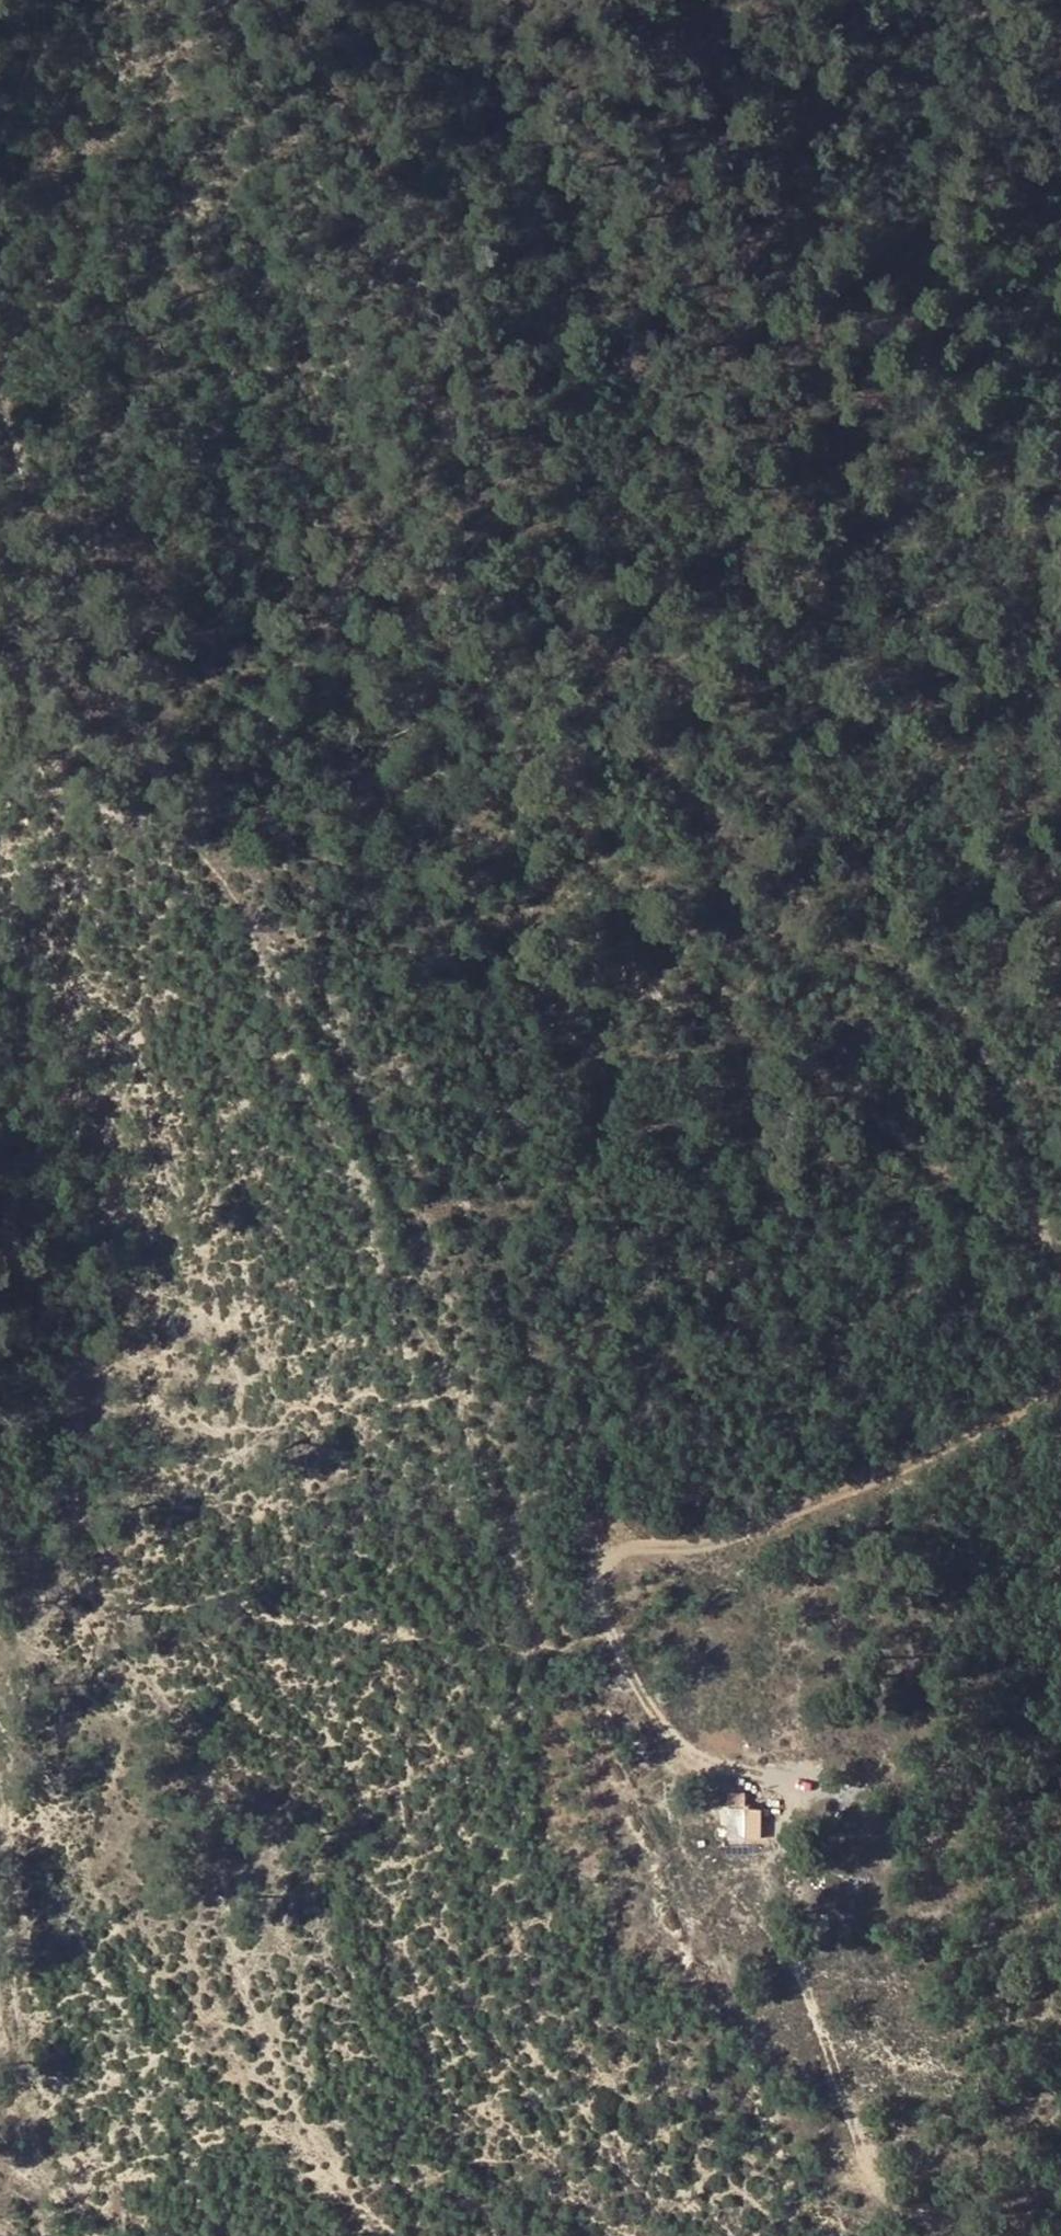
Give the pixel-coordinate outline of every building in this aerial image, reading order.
[(727,1790),(727,1805),(745,1806),(745,1790),(727,1790)] [(727,1839),(745,1839),(745,1806),(727,1805),(727,1839)] [(763,1806),(745,1806),(745,1839),(762,1839),(763,1806)]
